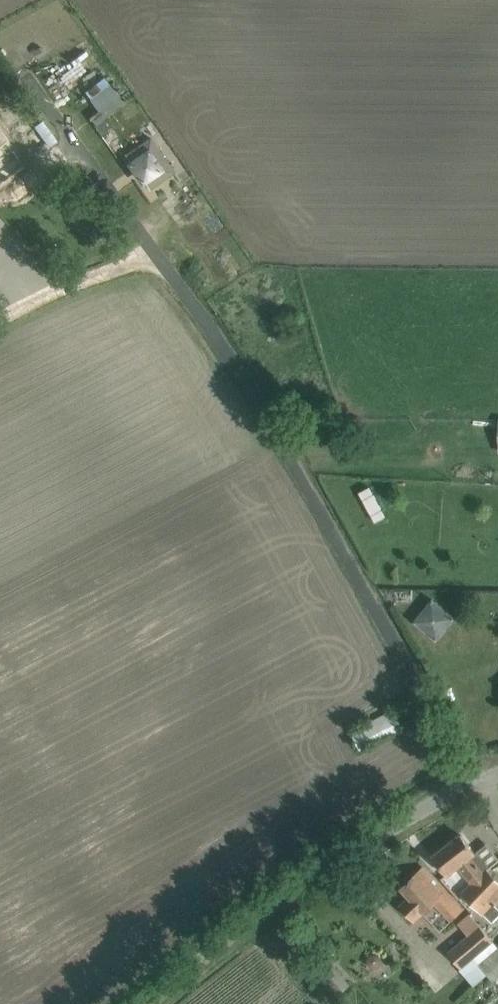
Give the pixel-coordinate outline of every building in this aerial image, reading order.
[(86,90),(100,110),(90,117),(97,126),(128,104),(107,75),(86,90)] [(25,169),(7,145),(10,144),(0,130),(0,187),(25,169)] [(151,136),(125,154),(149,189),(175,172),(164,156),(161,157),(159,154),(161,152),(151,136)] [(370,488),(360,493),(375,521),(385,516),(370,488)] [(437,640),(456,617),(433,598),(414,621),(437,640)] [(360,748),(402,727),(394,710),(351,731),(360,748)] [(461,834),(433,856),(447,875),(459,866),(473,883),(484,871),(472,855),(476,852),(461,834)] [(424,865),(423,866),(401,887),(410,896),(400,905),(415,921),(424,911),(425,912),(435,903),(451,921),(465,908),(424,865)] [(463,893),(481,910),(490,901),(494,905),(497,901),(497,880),(487,868),(484,871),(473,883),(463,893)] [(469,914),(458,923),(468,934),(448,951),(462,968),(492,940),(469,914)] [(478,962),(492,980),(497,975),(497,945),(478,962)] [(330,961),(315,974),(327,988),(342,975),(330,961)]
